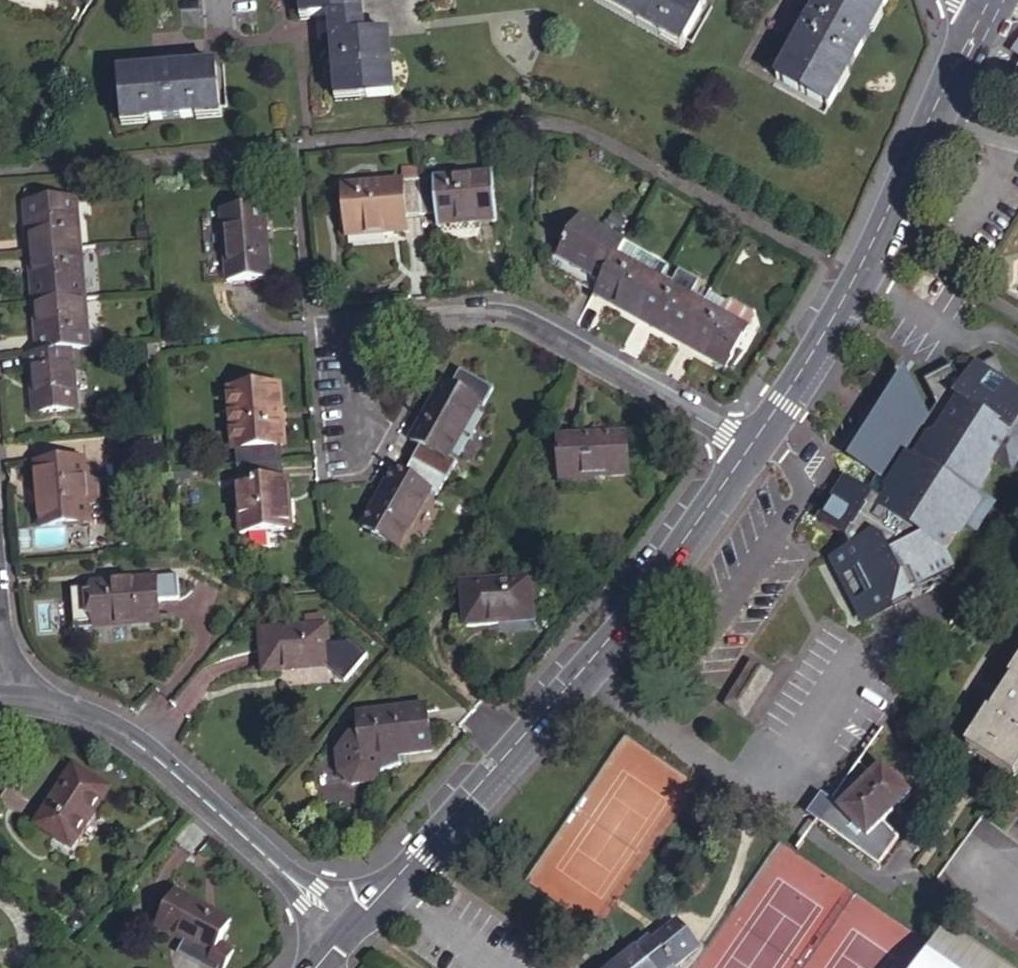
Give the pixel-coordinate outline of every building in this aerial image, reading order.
[(47,0),(13,0),(13,3),(45,9),(47,0)] [(366,14),(364,0),(301,0),(302,19),(331,17),(366,14)] [(618,9),(618,11),(663,38),(666,36),(689,48),(717,0),(602,0),(618,9)] [(889,0),(820,0),(816,8),(808,23),(777,78),(775,80),(829,110),(889,0)] [(366,14),(331,17),(332,31),(333,41),(339,99),(361,97),(361,100),(398,97),(392,36),(368,38),(366,14)] [(223,113),(220,61),(180,63),(180,57),(167,58),(156,58),(157,65),(122,67),(125,123),(202,118),(201,115),(223,113)] [(422,180),(421,166),(404,167),(405,181),(347,186),(351,237),(411,232),(410,217),(424,216),(422,180)] [(422,180),(424,216),(439,215),(440,225),(499,220),(496,174),(422,180)] [(32,254),(83,250),(79,200),(28,204),(32,254)] [(279,280),(272,210),(229,214),(235,284),(279,280)] [(587,278),(602,287),(620,254),(628,240),(584,215),(554,267),(583,285),(587,278)] [(636,262),(643,248),(628,240),(620,254),(636,262)] [(641,318),(663,278),(670,264),(643,248),(636,262),(620,254),(602,287),(598,293),(641,318)] [(32,254),(36,304),(87,299),(83,250),(32,254)] [(676,285),(691,294),(699,280),(683,271),(676,285)] [(583,285),(598,293),(602,287),(587,278),(583,285)] [(686,344),(708,303),(691,294),(676,285),(663,278),(641,318),(686,344)] [(708,303),(725,312),(731,301),(715,292),(708,303)] [(41,353),(73,350),(91,348),(87,299),(36,304),(41,353)] [(725,312),(753,328),(760,314),(736,300),(731,301),(725,312)] [(725,312),(708,303),(686,344),(729,369),(753,328),(725,312)] [(41,353),(24,355),(26,372),(33,371),(36,413),(78,409),(73,350),(41,353)] [(903,589),(927,578),(925,573),(945,563),(939,551),(960,520),(970,527),(982,509),(966,498),(990,463),(1006,473),(1017,456),(1017,408),(1008,390),(993,363),(955,381),(950,368),(922,381),(933,406),(922,415),(920,410),(860,444),(874,475),(864,490),(844,476),(842,480),(840,482),(817,516),(821,519),(839,534),(844,544),(826,553),(858,617),(906,595),(903,589)] [(920,410),(922,415),(907,369),(849,457),(874,475),(860,444),(920,410)] [(496,395),(463,375),(454,390),(480,405),(478,409),(485,413),(496,395)] [(422,448),(413,464),(448,483),(457,468),(448,462),(478,409),(480,405),(454,390),(445,385),(413,443),(422,448)] [(244,468),(290,464),(289,446),(293,446),(288,388),(236,392),(240,451),(243,451),(244,468)] [(1008,390),(1017,408),(1017,397),(1008,390)] [(628,479),(626,436),(557,443),(560,486),(564,486),(599,483),(628,479)] [(81,462),(33,465),(36,497),(38,498),(40,529),(87,525),(86,510),(90,510),(95,503),(93,488),(88,483),(84,484),(81,462)] [(291,480),(290,464),(244,468),(242,468),(248,534),(299,530),(294,480),(291,480)] [(448,483),(413,464),(405,479),(394,474),(362,530),(398,550),(430,494),(439,499),(448,483)] [(502,507),(510,511),(515,503),(507,499),(502,507)] [(160,624),(157,580),(94,585),(97,629),(160,624)] [(461,631),(532,626),(528,582),(458,589),(461,631)] [(306,621),(306,628),(325,626),(324,619),(306,621)] [(306,628),(260,633),(264,671),(294,669),(294,672),(332,668),(329,626),(325,626),(306,628)] [(1001,677),(1004,680),(982,712),(980,710),(957,743),(1005,776),(1017,757),(1017,652),(1001,677)] [(746,711),(766,684),(750,672),(729,698),(746,711)] [(432,751),(426,707),(357,715),(359,736),(350,737),(348,755),(351,776),(357,793),(375,790),(374,783),(401,766),(400,755),(432,751)] [(866,837),(908,794),(880,766),(838,809),(866,837)] [(84,794),(56,825),(108,872),(136,842),(84,794)] [(906,844),(922,820),(910,812),(894,835),(906,844)] [(166,893),(147,927),(202,959),(221,924),(166,893)] [(693,949),(671,924),(649,943),(645,938),(611,967),(670,967),(693,949)] [(993,953),(973,940),(965,934),(962,939),(946,929),(930,953),(919,967),(982,967),(993,953)] [(993,953),(982,967),(1014,967),(993,953)]
